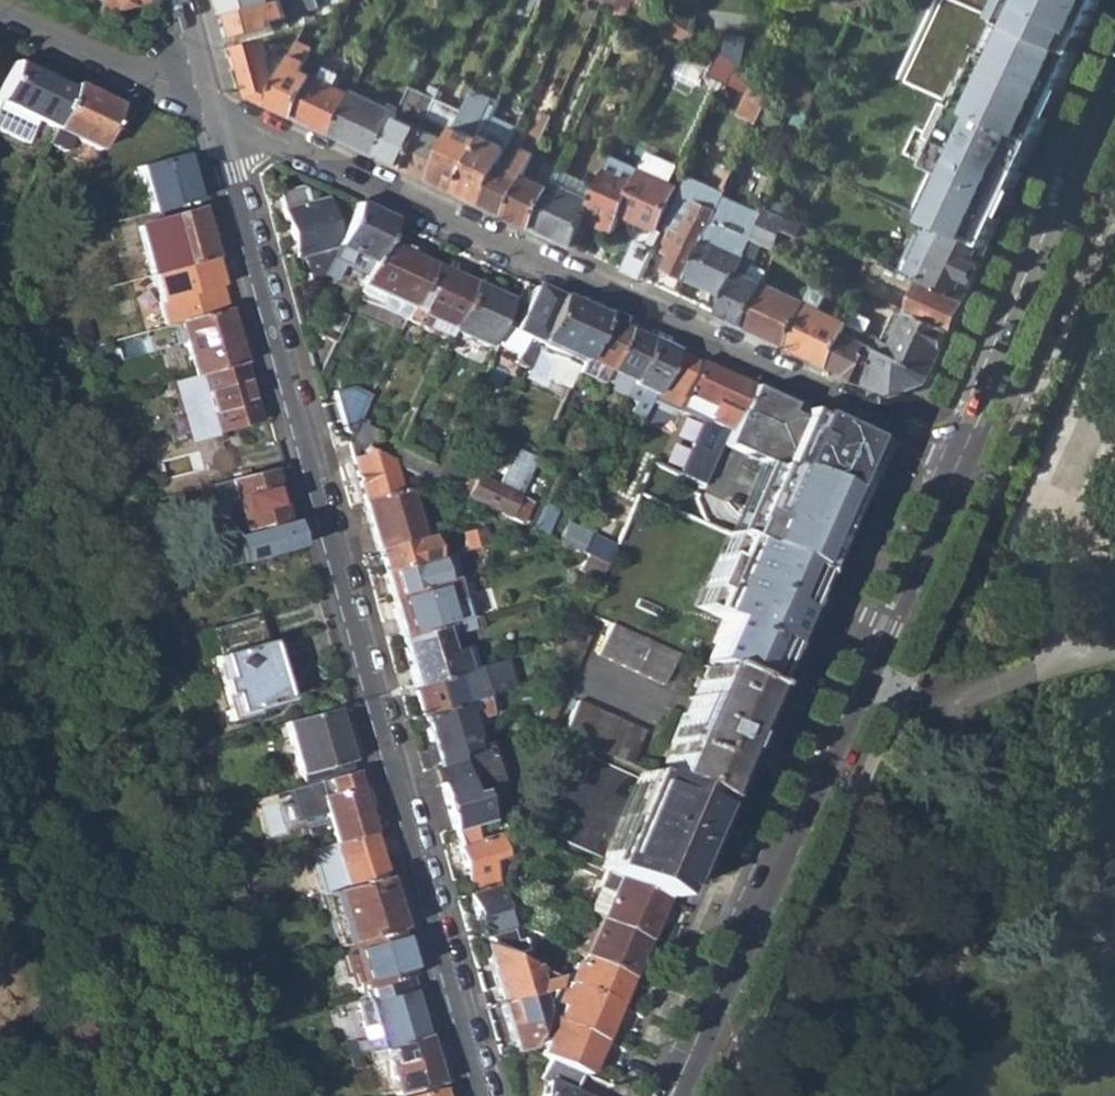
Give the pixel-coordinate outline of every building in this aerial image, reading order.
[(94,15),(140,3),(139,0),(90,0),(94,15)] [(272,0),(224,0),(227,12),(272,0)] [(234,38),(271,27),(270,23),(321,9),(319,0),(272,0),(227,12),(234,38)] [(996,18),(1011,24),(1011,26),(1077,55),(1102,0),(1004,0),(996,18)] [(950,177),(929,223),(989,251),(1009,205),(1077,55),(1011,26),(996,57),(987,53),(961,108),(953,104),(937,139),(943,142),(931,168),(950,177)] [(742,62),(745,37),(728,35),(726,54),(742,62)] [(272,105),(279,89),(265,40),(236,47),(250,95),(272,105)] [(272,105),(296,116),(316,75),(305,70),(315,49),(301,42),(279,89),(272,105)] [(711,75),(728,83),(737,64),(720,56),(711,75)] [(739,114),(759,124),(776,89),(741,63),(731,85),(749,93),(739,114)] [(13,64),(0,91),(0,116),(45,138),(48,132),(68,90),(13,64)] [(335,135),(354,95),(339,88),(344,76),(327,68),(322,78),(316,75),(296,116),(335,135)] [(778,88),(794,99),(796,76),(790,71),(778,88)] [(413,86),(408,96),(400,114),(380,155),(406,167),(438,98),(442,90),(432,85),(428,93),(413,86)] [(48,132),(92,154),(114,109),(70,87),(68,90),(48,132)] [(432,180),(459,192),(495,116),(502,101),(475,89),(464,112),(432,180)] [(335,135),(380,155),(400,114),(355,93),(354,95),(335,135)] [(464,112),(438,98),(406,167),(432,180),(464,112)] [(812,113),(795,100),(778,135),(797,144),(812,113)] [(485,204),(504,164),(520,128),(495,116),(459,192),(485,204)] [(138,220),(196,204),(182,154),(124,170),(138,220)] [(642,170),(673,184),(681,166),(669,160),(667,163),(649,155),(642,170)] [(617,158),(597,201),(588,221),(613,232),(621,215),(642,170),(617,158)] [(528,175),(504,164),(485,204),(509,216),(528,175)] [(621,215),(657,232),(679,187),(673,184),(642,170),(621,215)] [(665,268),(686,278),(723,197),(726,192),(687,174),(666,218),(672,221),(659,247),(672,252),(665,268)] [(535,227),(554,187),(528,175),(509,216),(535,227)] [(588,221),(597,201),(556,182),(554,187),(535,227),(576,246),(588,221)] [(304,255),(314,291),(334,248),(337,240),(326,199),(309,203),(306,189),(298,185),(277,191),(295,257),(304,255)] [(686,278),(725,296),(745,254),(716,241),(722,229),(734,202),(723,197),(686,278)] [(158,273),(164,294),(217,279),(196,204),(138,220),(134,221),(149,275),(158,273)] [(337,240),(334,248),(345,254),(342,260),(356,268),(352,276),(362,281),(381,242),(391,221),(354,204),(337,240)] [(761,244),(773,250),(783,229),(797,236),(801,226),(766,209),(752,240),(761,244)] [(902,272),(965,301),(989,251),(929,223),(926,221),(902,272)] [(750,242),(722,229),(716,241),(745,254),(750,242)] [(746,275),(761,244),(752,240),(750,242),(745,254),(725,296),(718,313),(742,324),(761,282),(746,275)] [(625,270),(639,276),(652,247),(639,241),(625,270)] [(361,283),(412,307),(431,266),(381,242),(362,281),(361,283)] [(909,313),(950,333),(965,301),(902,272),(872,258),(865,274),(916,298),(909,313)] [(426,316),(452,329),(472,285),(431,266),(412,307),(406,319),(421,326),(426,316)] [(788,345),(807,304),(761,282),(742,324),(788,345)] [(412,307),(361,283),(358,290),(379,300),(377,305),(406,320),(406,319),(412,307)] [(451,331),(488,348),(509,303),(472,285),(452,329),(451,331)] [(532,287),(511,332),(526,339),(518,357),(515,363),(525,368),(536,344),(557,298),(532,287)] [(788,345),(829,365),(843,335),(847,325),(848,323),(821,310),(829,293),(815,287),(807,304),(788,345)] [(536,344),(563,357),(579,364),(581,360),(601,319),(557,298),(536,344)] [(315,336),(331,344),(345,316),(328,307),(315,336)] [(909,313),(899,309),(883,341),(865,333),(847,325),(843,335),(880,352),(931,375),(950,333),(909,313)] [(181,345),(190,377),(197,375),(240,363),(226,311),(166,327),(172,347),(181,345)] [(870,321),(853,313),(848,323),(847,325),(865,333),(870,321)] [(601,319),(581,360),(604,371),(623,329),(601,319)] [(496,346),(518,357),(526,339),(511,332),(504,329),(496,346)] [(623,329),(604,371),(597,386),(623,398),(628,386),(630,383),(649,341),(623,329)] [(829,365),(866,382),(880,352),(843,335),(829,365)] [(649,341),(630,383),(628,386),(623,398),(638,404),(634,413),(643,416),(649,401),(672,352),(649,341)] [(672,352),(649,401),(673,412),(696,363),(672,352)] [(866,382),(895,395),(927,384),(931,375),(880,352),(866,382)] [(575,374),(579,364),(563,357),(557,372),(573,379),(575,374)] [(579,364),(575,374),(597,386),(604,371),(581,360),(579,364)] [(240,363),(197,375),(204,402),(189,405),(198,436),(256,420),(240,363)] [(706,421),(727,430),(747,388),(696,363),(673,412),(676,410),(705,423),(706,421)] [(192,384),(190,377),(175,382),(177,389),(192,384)] [(353,388),(332,394),(343,434),(352,438),(358,424),(371,397),(353,388)] [(739,541),(811,574),(854,478),(842,473),(850,456),(858,460),(866,441),(747,388),(720,448),(769,470),(745,522),(747,523),(739,541)] [(347,448),(361,502),(399,491),(392,463),(367,453),(376,433),(358,424),(352,438),(347,448)] [(466,497),(509,517),(536,459),(517,450),(500,487),(476,476),(466,497)] [(635,495),(650,502),(663,473),(648,466),(635,495)] [(231,540),(238,565),(293,550),(270,469),(212,485),(220,516),(236,511),(243,536),(231,540)] [(361,502),(374,550),(421,537),(407,489),(399,491),(361,502)] [(621,524),(636,531),(650,502),(635,495),(621,524)] [(472,528),(478,547),(488,544),(483,525),(472,528)] [(461,531),(466,550),(478,547),(472,528),(461,531)] [(757,691),(811,574),(739,541),(726,536),(693,609),(720,621),(700,666),(706,669),(757,691)] [(381,573),(428,560),(433,559),(434,558),(429,540),(423,542),(421,537),(374,550),(381,573)] [(577,566),(598,575),(605,560),(585,550),(577,566)] [(387,597),(439,583),(433,559),(428,560),(381,573),(387,597)] [(398,637),(461,620),(450,580),(439,583),(387,597),(398,637)] [(532,721),(544,726),(592,619),(581,613),(532,721)] [(217,627),(224,652),(265,641),(259,616),(217,627)] [(411,686),(464,671),(458,649),(449,651),(445,635),(473,627),(470,618),(461,620),(398,637),(411,686)] [(593,657),(661,687),(675,655),(608,626),(593,657)] [(208,656),(225,721),(282,706),(265,641),(224,652),(208,656)] [(502,668),(474,675),(480,694),(507,687),(502,668)] [(463,699),(480,694),(474,675),(473,669),(464,671),(411,686),(419,716),(465,704),(463,699)] [(671,745),(657,777),(708,800),(757,691),(741,684),(706,669),(692,700),(688,699),(668,743),(671,745)] [(559,733),(627,764),(640,731),(573,701),(559,733)] [(468,715),(465,704),(419,716),(427,743),(443,739),(445,746),(463,742),(461,734),(467,732),(463,717),(468,715)] [(282,723),(295,773),(347,759),(333,709),(282,723)] [(471,825),(485,821),(478,795),(503,787),(491,742),(469,747),(464,752),(452,758),(454,765),(434,770),(451,831),(471,825)] [(604,872),(664,899),(708,800),(657,777),(642,770),(638,779),(591,758),(580,783),(554,772),(540,803),(565,814),(554,839),(601,860),(597,869),(604,872)] [(317,798),(330,844),(367,834),(350,772),(285,790),(280,791),(284,806),(317,798)] [(451,831),(468,893),(500,884),(501,882),(503,877),(506,871),(496,837),(475,842),(471,825),(451,831)] [(318,871),(324,894),(325,894),(379,879),(367,834),(330,844),(329,845),(334,867),(318,871)] [(664,899),(604,872),(597,887),(610,893),(599,919),(645,939),(664,899)] [(379,879),(325,894),(339,946),(349,943),(393,932),(379,879)] [(480,939),(514,953),(524,950),(521,940),(518,940),(501,882),(500,884),(468,893),(480,939)] [(610,893),(597,887),(585,913),(599,919),(610,893)] [(653,989),(671,950),(645,939),(599,919),(585,913),(568,951),(582,956),(628,977),(653,989)] [(349,943),(361,988),(405,976),(393,932),(349,943)] [(481,946),(495,994),(554,978),(538,970),(519,975),(516,969),(519,962),(481,946)] [(566,983),(616,1005),(628,977),(582,956),(577,968),(570,965),(563,982),(566,983)] [(352,1042),(356,1055),(380,1049),(422,1037),(405,976),(361,988),(363,995),(365,1000),(354,1003),(358,1016),(369,1013),(375,1036),(352,1042)] [(495,994),(511,1052),(525,1048),(554,978),(495,994)] [(616,1005),(566,983),(560,996),(556,994),(553,1002),(558,1004),(552,1017),(599,1040),(616,1005)] [(581,1074),(584,1075),(599,1040),(552,1017),(547,1027),(543,1025),(538,1035),(546,1039),(539,1055),(550,1060),(581,1074)] [(393,1095),(396,1095),(435,1086),(422,1037),(380,1049),(393,1095)] [(550,1060),(542,1078),(548,1081),(541,1095),(579,1095),(573,1093),(581,1074),(550,1060)]
